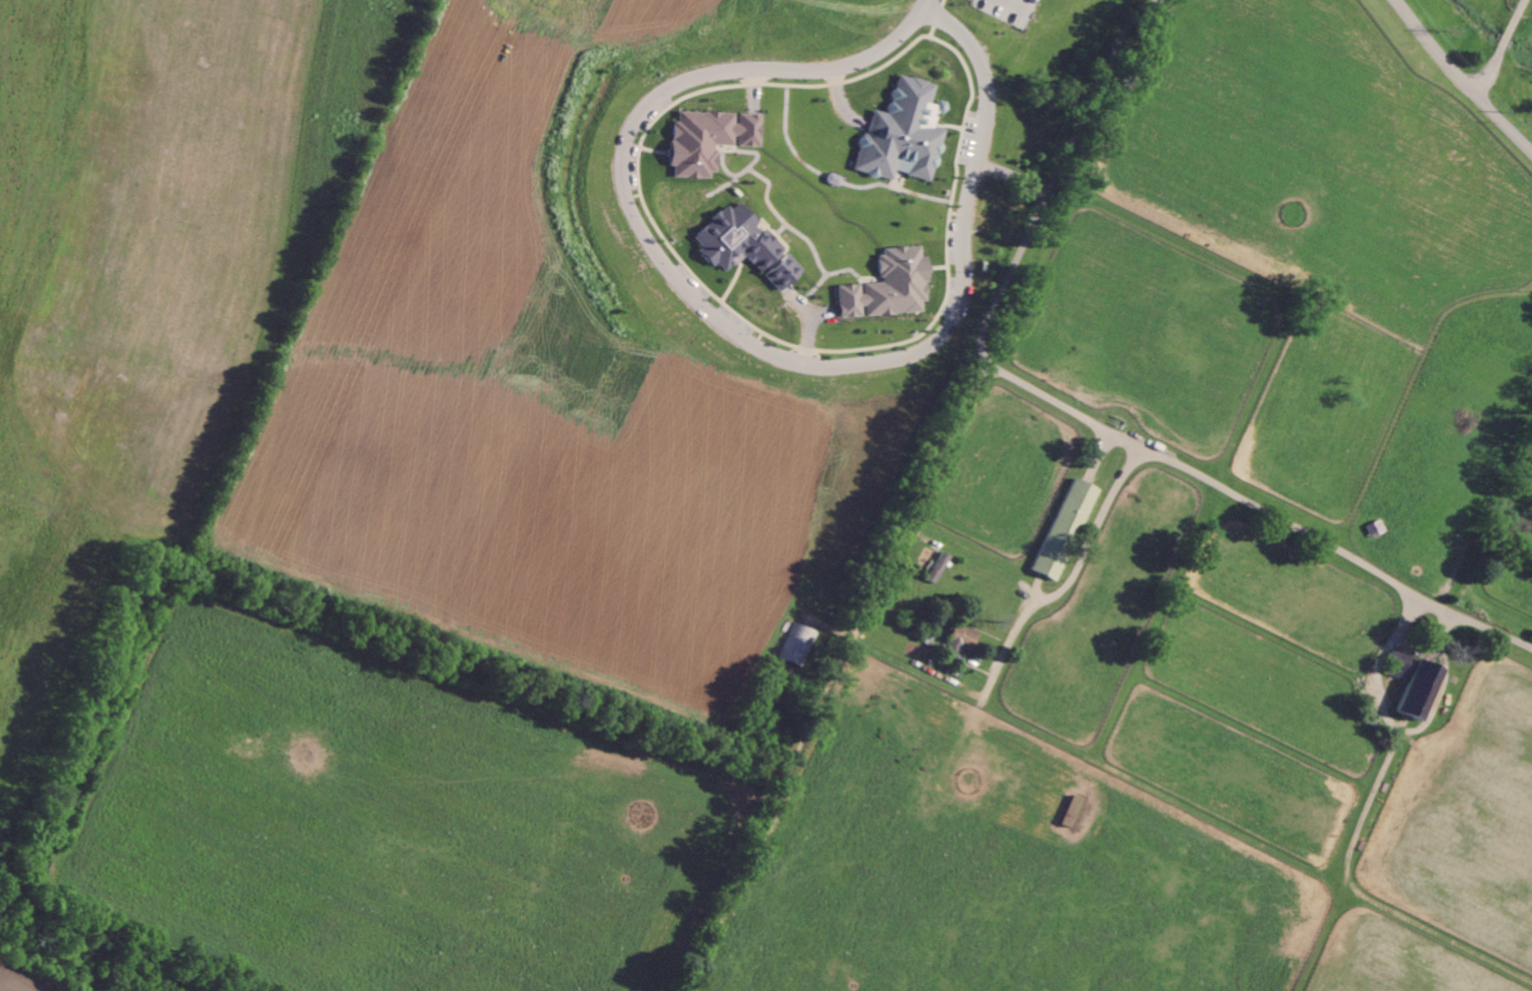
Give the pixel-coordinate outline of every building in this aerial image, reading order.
[(933,181),(946,129),(934,126),(938,111),(944,113),(946,104),(931,100),(935,84),(898,74),(888,113),(871,109),(855,170),(894,180),(896,171),(933,181)] [(764,115),(739,113),(680,111),(679,121),(673,121),(671,166),(675,166),(675,177),(712,179),(712,172),(718,172),(719,144),(735,145),(736,136),(740,136),(740,146),(762,147),(764,115)] [(745,255),(765,275),(789,251),(769,231),(765,234),(756,226),(761,222),(741,202),(734,210),(729,205),(696,238),(704,247),(699,252),(714,266),(718,262),(728,272),(745,255)] [(924,312),(924,302),(931,302),(927,256),(923,257),(922,247),(879,250),(881,282),(862,284),(838,286),(841,318),(865,316),(865,317),(924,312)] [(766,276),(782,292),(805,270),(789,254),(766,276)] [(1033,570),(1058,581),(1097,486),(1072,476),(1033,570)] [(781,657),(804,667),(819,631),(796,621),(781,657)] [(970,651),(979,633),(958,622),(942,653),(957,661),(964,647),(970,651)] [(1398,710),(1425,720),(1445,668),(1418,658),(1395,649),(1386,673),(1408,682),(1398,710)] [(1082,798),(1072,794),(1061,824),(1070,828),(1082,798)]
